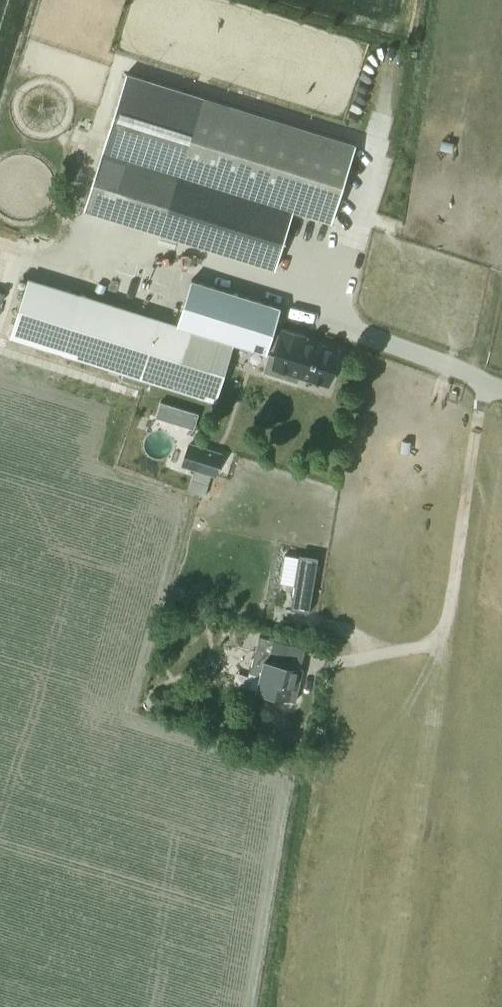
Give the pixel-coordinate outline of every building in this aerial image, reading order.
[(127,73),(100,152),(177,175),(177,173),(293,207),(331,218),(353,142),(127,73)] [(100,152),(83,209),(275,266),(293,207),(177,173),(177,175),(100,152)] [(82,212),(78,223),(117,235),(120,224),(82,212)] [(29,276),(11,334),(63,350),(216,397),(233,341),(233,339),(177,322),(81,292),(29,276)] [(190,279),(177,322),(233,339),(233,341),(267,352),(268,347),(273,332),(280,307),(190,279)] [(269,353),(264,370),(297,381),(299,374),(328,383),(334,366),(338,364),(340,356),(338,353),(339,350),(319,344),(319,345),(304,341),(306,335),(282,327),(280,334),(273,332),(268,347),(278,350),(276,356),(269,353)] [(160,401),(155,416),(194,428),(198,413),(160,401)] [(189,444),(182,464),(195,468),(191,479),(201,482),(208,484),(212,473),(215,474),(221,454),(189,444)] [(285,554),(280,581),(295,584),(291,608),(309,612),(318,556),(299,553),(299,556),(285,554)] [(259,636),(249,672),(260,675),(256,689),(256,691),(295,701),(298,690),(299,688),(303,668),(300,668),(305,648),(259,636)]
